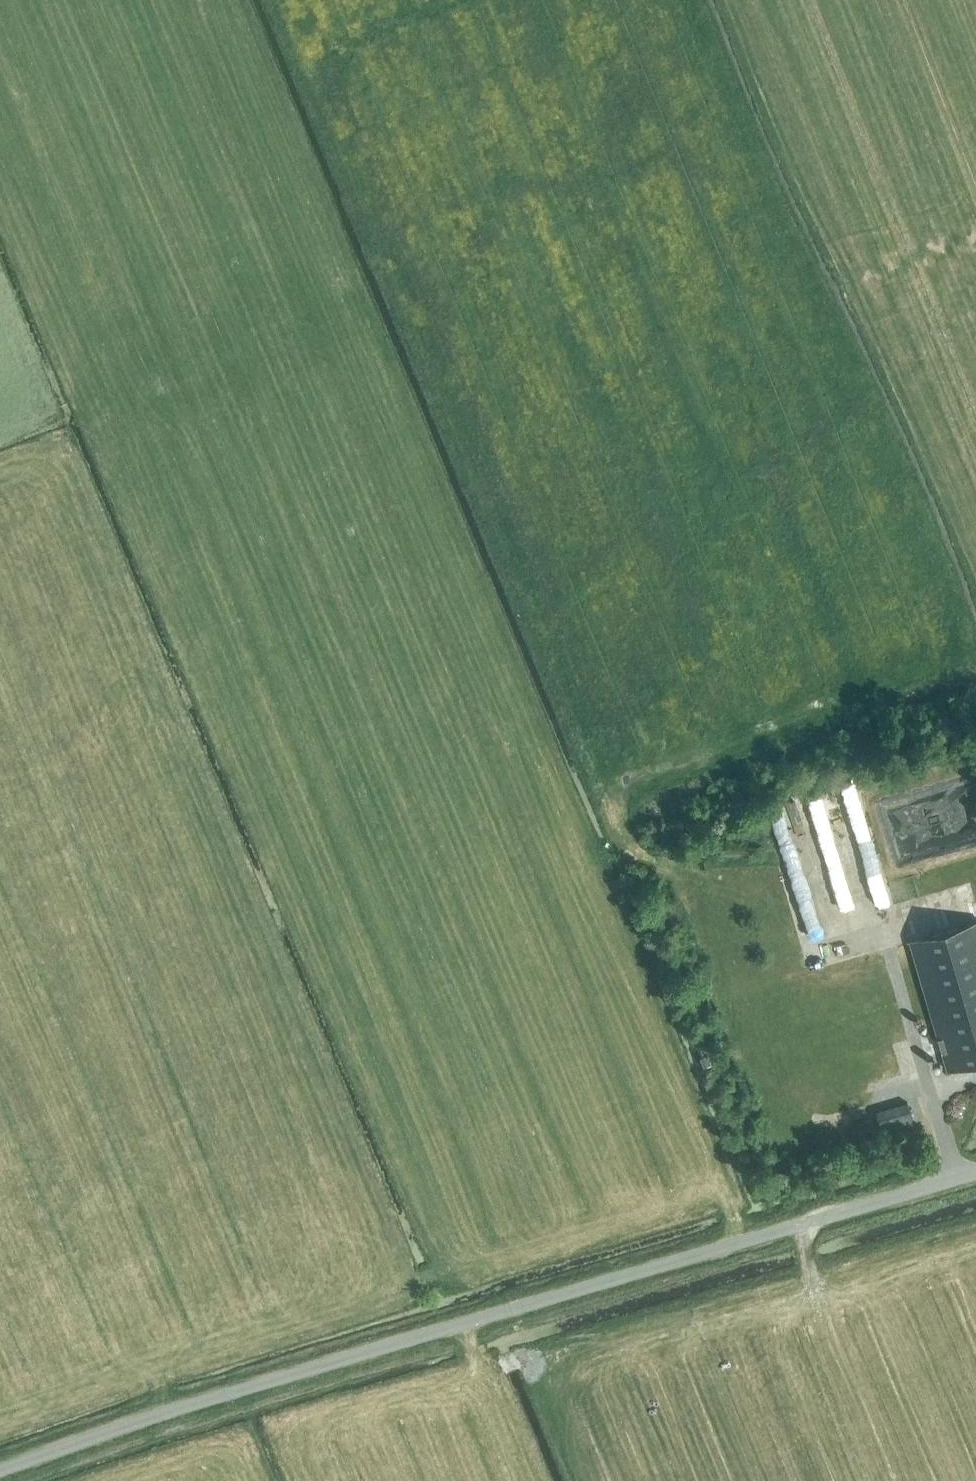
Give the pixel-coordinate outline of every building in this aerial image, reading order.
[(782,794),(768,799),(790,867),(803,862),(782,794)] [(911,941),(947,1069),(975,1061),(975,922),(911,941)] [(702,1058),(709,1056),(706,1047),(699,1050),(702,1058)] [(898,1130),(913,1126),(907,1102),(876,1110),(882,1134),(898,1130)] [(824,1137),(815,1139),(816,1148),(826,1146),(824,1137)]
